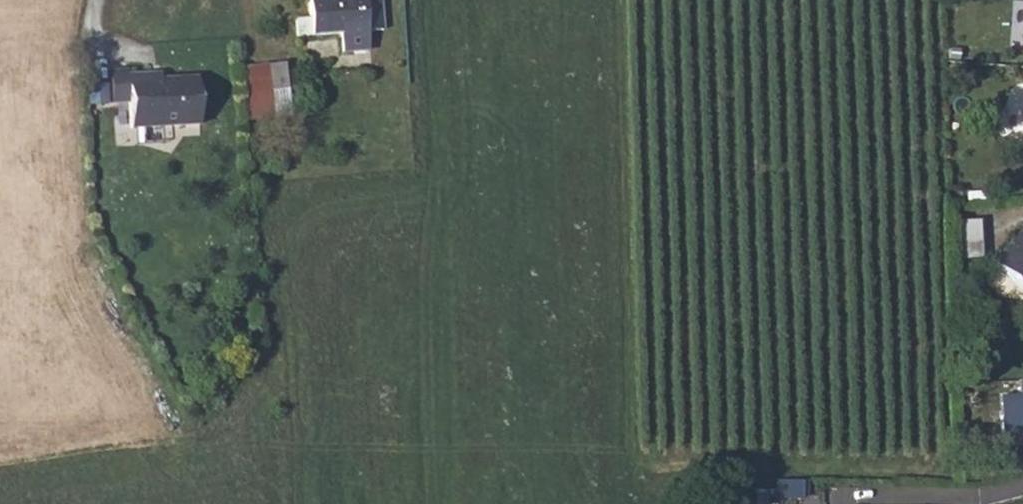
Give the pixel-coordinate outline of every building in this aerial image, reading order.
[(366,15),(366,0),(297,0),(297,2),(280,3),(280,18),(321,16),(321,37),(348,36),(348,16),(366,15)] [(265,46),(244,46),(245,73),(265,73),(265,46)] [(121,67),(105,68),(107,98),(123,97),(122,80),(121,67)] [(154,78),(122,80),(123,97),(125,133),(193,129),(191,82),(154,84),(154,78)] [(958,218),(957,258),(981,259),(983,218),(958,218)] [(1022,290),(1022,235),(996,265),(1022,290)] [(1001,394),(1002,435),(1022,435),(1022,381),(1019,381),(1019,394),(1001,394)]
